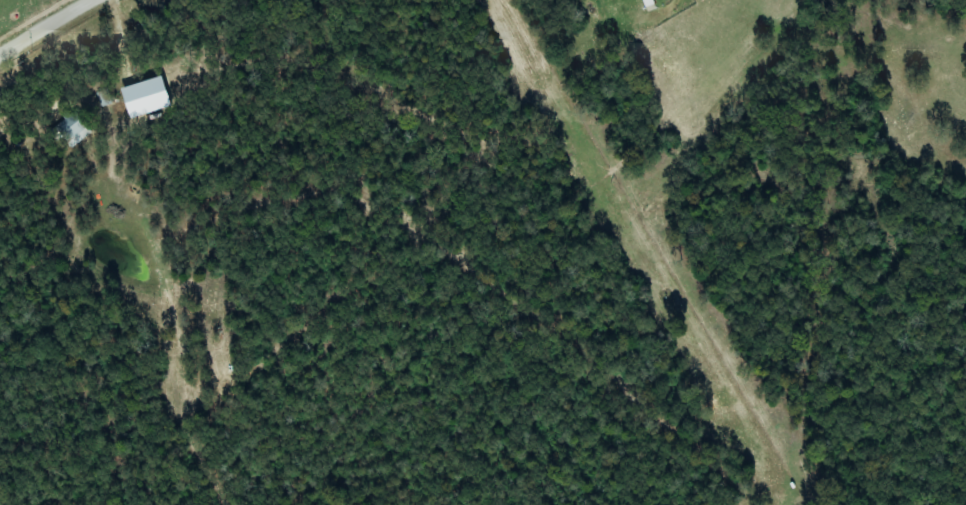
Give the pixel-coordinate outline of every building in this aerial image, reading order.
[(92,135),(77,106),(63,114),(67,121),(51,130),(62,152),(92,135)]
